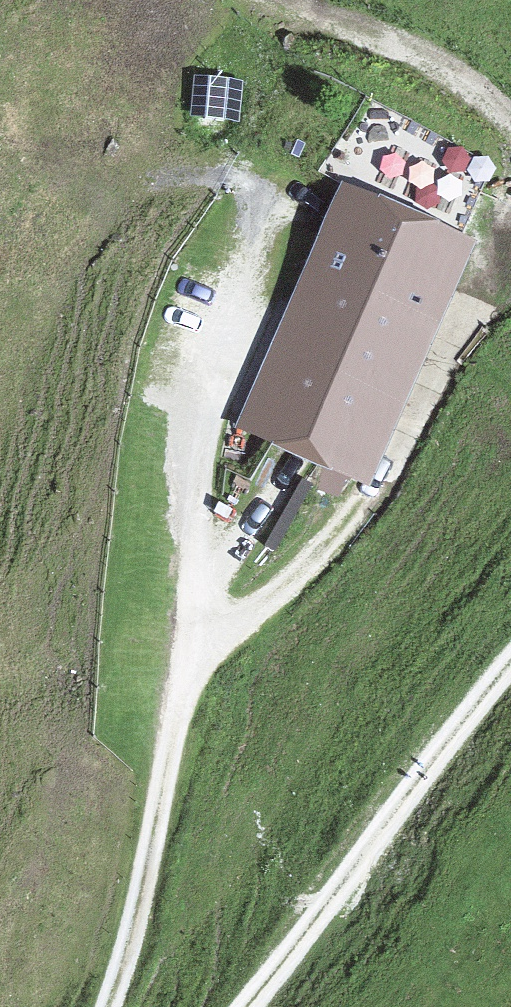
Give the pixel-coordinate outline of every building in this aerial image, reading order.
[(256,424),(362,470),(457,251),(351,206),(256,424)]
